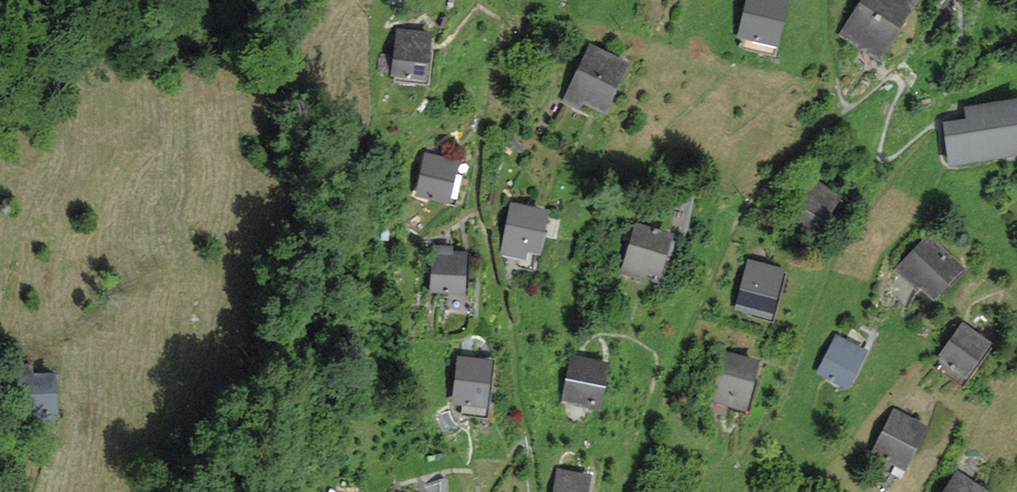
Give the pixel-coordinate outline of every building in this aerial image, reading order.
[(759,36),(772,39),(781,0),(780,0),(753,0),(745,33),(756,35),(755,40),(758,40),(759,36)] [(869,35),(881,43),(906,5),(898,0),(867,0),(845,35),(862,45),(869,35)] [(880,57),(917,0),(898,0),(906,5),(881,43),(869,35),(862,45),(880,57)] [(382,53),(380,71),(423,76),(427,36),(400,33),(398,55),(382,53)] [(594,50),(573,93),(600,106),(620,63),(594,50)] [(1016,134),(1016,103),(969,110),(971,121),(974,141),(948,145),(950,160),(1014,150),(1011,135),(1016,134)] [(948,145),(974,141),(971,121),(945,125),(948,145)] [(433,198),(433,195),(447,198),(455,163),(428,157),(420,192),(431,194),(431,197),(433,198)] [(811,181),(787,218),(813,234),(837,197),(811,181)] [(295,211),(304,214),(309,200),(299,197),(295,211)] [(517,244),(535,247),(543,213),(514,208),(506,250),(516,252),(517,244)] [(638,264),(656,269),(667,236),(639,228),(626,270),(636,273),(638,264)] [(915,275),(934,293),(957,267),(928,240),(900,270),(911,280),(915,275)] [(517,244),(516,252),(535,257),(536,247),(535,247),(517,244)] [(447,290),(448,288),(461,288),(463,253),(436,251),(434,287),(445,288),(445,290),(447,290)] [(751,263),(739,305),(768,313),(780,270),(751,263)] [(638,264),(636,273),(655,278),(657,270),(656,269),(638,264)] [(953,367),(955,365),(965,372),(985,343),(964,327),(943,357),(953,364),(951,366),(953,367)] [(839,338),(822,369),(846,382),(859,358),(851,354),(855,346),(839,338)] [(851,354),(859,358),(863,350),(855,346),(851,354)] [(715,398),(744,406),(755,363),(726,355),(715,398)] [(470,403),(470,401),(483,402),(488,363),(461,359),(456,399),(468,400),(467,403),(470,403)] [(575,360),(567,399),(594,404),(602,365),(575,360)] [(54,423),(53,411),(57,410),(55,376),(33,377),(33,365),(17,366),(19,412),(42,411),(43,424),(54,423)] [(888,459),(890,456),(901,462),(919,427),(895,414),(877,450),(888,455),(886,458),(888,459)] [(557,491),(584,491),(586,484),(577,483),(579,474),(560,471),(557,491)] [(577,483),(586,484),(587,476),(579,474),(577,483)] [(951,491),(982,491),(960,478),(951,491)]
